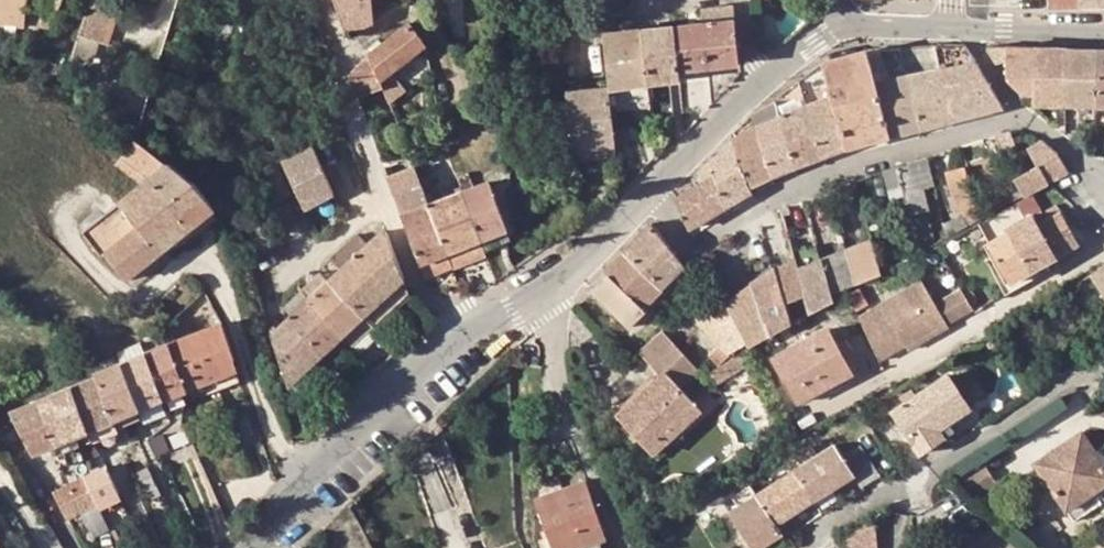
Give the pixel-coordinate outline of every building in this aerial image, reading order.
[(26,12),(27,0),(0,0),(0,9),(26,12)] [(56,14),(61,0),(43,0),(42,13),(56,14)] [(113,8),(91,0),(80,29),(108,39),(119,10),(113,8)] [(113,8),(116,0),(91,0),(113,8)] [(346,32),(374,20),(374,19),(372,0),(335,0),(346,32)] [(702,10),(704,21),(709,67),(739,64),(734,7),(702,10)] [(24,29),(26,12),(0,9),(0,26),(24,29)] [(41,26),(52,27),(56,14),(42,13),(41,26)] [(672,14),(673,27),(678,70),(709,67),(704,21),(688,23),(686,13),(672,14)] [(409,23),(369,55),(380,81),(382,81),(389,74),(425,47),(425,46),(409,23)] [(680,80),(678,70),(673,27),(643,30),(649,84),(680,80)] [(637,30),(604,34),(610,88),(649,84),(643,30),(637,30)] [(65,51),(68,42),(54,37),(52,45),(65,51)] [(956,121),(936,46),(902,48),(921,130),(956,121)] [(1006,108),(966,46),(936,46),(956,121),(1006,108)] [(1035,48),(991,47),(990,52),(997,63),(1007,59),(1007,79),(1023,96),(1034,95),(1035,48)] [(921,130),(902,48),(868,50),(888,138),(921,130)] [(1034,105),(1066,106),(1067,49),(1035,48),(1034,95),(1034,105)] [(1097,106),(1097,50),(1067,49),(1066,106),(1097,106)] [(888,138),(868,50),(823,62),(846,148),(888,138)] [(383,88),(380,81),(369,55),(354,71),(352,72),(360,98),(383,88)] [(846,148),(823,62),(798,82),(820,158),(846,148)] [(709,67),(678,70),(680,80),(709,76),(709,67)] [(393,96),(400,91),(389,74),(382,81),(393,96)] [(820,158),(798,82),(776,100),(796,167),(820,158)] [(617,143),(610,88),(569,93),(570,100),(572,129),(553,131),(555,150),(574,148),(594,145),(617,143)] [(572,129),(570,100),(554,102),(550,105),(553,131),(572,129)] [(771,176),(796,167),(776,100),(754,113),(757,125),(771,176)] [(470,118),(469,111),(475,110),(474,105),(455,108),(456,113),(462,112),(462,120),(470,118)] [(772,179),(771,176),(757,125),(733,137),(735,144),(749,187),(772,179)] [(1016,146),(1011,132),(996,137),(1003,151),(1016,146)] [(1047,185),(1077,171),(1042,139),(1026,147),(1037,167),(1047,185)] [(217,209),(169,163),(136,141),(118,163),(145,183),(120,203),(161,254),(181,238),(213,213),(217,209)] [(596,157),(618,154),(617,143),(594,145),(596,157)] [(727,208),(751,193),(749,187),(735,144),(710,161),(727,208)] [(283,161),(283,162),(303,208),(334,194),(313,147),(285,160),(283,161)] [(555,150),(556,162),(575,160),(574,148),(555,150)] [(896,166),(901,186),(908,215),(930,210),(924,189),(934,186),(926,157),(896,166)] [(936,186),(929,157),(926,157),(934,186),(936,186)] [(695,184),(674,200),(689,230),(727,208),(710,161),(692,176),(695,184)] [(290,196),(277,169),(276,166),(254,177),(260,189),(268,207),(290,196)] [(888,189),(901,186),(896,166),(882,170),(888,189)] [(1006,205),(1047,185),(1037,167),(997,187),(1006,205)] [(389,178),(397,201),(427,188),(419,168),(389,178)] [(964,214),(976,208),(966,168),(946,173),(957,214),(964,214)] [(468,173),(457,177),(461,188),(462,192),(474,187),(468,173)] [(482,185),(474,187),(462,192),(480,240),(507,229),(515,226),(510,174),(508,174),(489,181),(482,185)] [(480,179),(482,185),(489,181),(487,176),(480,179)] [(435,185),(427,188),(433,203),(441,200),(435,185)] [(451,251),(433,203),(427,188),(397,201),(420,262),(451,251)] [(462,192),(456,194),(441,200),(433,203),(451,251),(480,240),(462,192)] [(157,257),(159,256),(161,254),(120,203),(84,232),(103,256),(106,253),(129,280),(144,268),(152,277),(164,266),(157,257)] [(942,224),(946,237),(981,219),(978,207),(976,208),(964,214),(942,224)] [(918,253),(936,243),(938,242),(930,210),(908,215),(918,253)] [(989,243),(1011,282),(1055,256),(1079,242),(1060,210),(1039,222),(1035,217),(989,243)] [(198,238),(220,220),(213,213),(181,238),(186,244),(196,236),(198,238)] [(258,252),(273,245),(258,214),(244,222),(258,252)] [(651,223),(623,252),(660,287),(683,263),(651,223)] [(342,268),(329,280),(363,316),(365,319),(406,281),(390,236),(384,231),(369,244),(359,234),(333,258),(342,268)] [(480,240),(451,251),(456,265),(485,254),(480,240)] [(857,284),(883,272),(872,241),(847,250),(857,284)] [(834,291),(857,284),(847,250),(824,260),(834,291)] [(427,279),(456,265),(451,251),(420,262),(427,279)] [(631,327),(647,309),(642,305),(660,287),(623,252),(606,271),(609,275),(593,292),(631,327)] [(1055,256),(1011,282),(1015,289),(1059,263),(1055,256)] [(805,294),(811,315),(816,311),(836,301),(834,291),(824,260),(798,270),(805,294)] [(787,303),(805,294),(798,270),(795,261),(776,267),(787,303)] [(928,274),(943,298),(961,286),(946,263),(928,274)] [(770,336),(779,331),(794,323),(787,303),(776,267),(753,285),(770,336)] [(1094,274),(1103,288),(1103,268),(1094,274)] [(305,288),(309,299),(327,283),(320,274),(305,288)] [(329,280),(327,283),(309,299),(342,336),(363,316),(329,280)] [(406,281),(365,319),(374,328),(411,294),(406,281)] [(923,283),(860,320),(879,362),(905,347),(929,333),(932,339),(949,328),(947,325),(934,304),(923,283)] [(753,285),(727,303),(748,344),(749,347),(770,336),(753,285)] [(291,316),(309,299),(305,288),(284,308),(291,316)] [(947,325),(972,311),(960,289),(934,304),(947,325)] [(309,299),(291,316),(291,317),(323,354),(342,336),(309,299)] [(728,353),(748,344),(727,303),(726,301),(699,324),(719,344),(728,353)] [(823,325),(816,311),(811,315),(794,323),(779,331),(786,345),(823,325)] [(290,386),(306,370),(323,354),(291,317),(272,334),(290,386)] [(191,396),(215,386),(217,389),(218,388),(221,387),(240,380),(237,371),(233,361),(236,358),(222,323),(170,344),(188,390),(191,396)] [(663,328),(639,353),(663,375),(635,406),(658,427),(648,437),(665,452),(707,405),(667,371),(684,352),(663,328)] [(849,375),(834,346),(838,344),(830,328),(775,358),(798,402),(849,375)] [(905,347),(909,353),(932,339),(929,333),(905,347)] [(834,346),(849,375),(855,371),(846,352),(852,349),(847,340),(838,344),(834,346)] [(188,390),(170,344),(162,347),(148,353),(166,400),(188,390)] [(709,356),(718,365),(730,359),(732,358),(728,353),(719,344),(709,356)] [(123,363),(141,410),(161,402),(166,400),(148,353),(123,363)] [(730,359),(718,365),(709,370),(718,384),(737,373),(730,359)] [(121,418),(141,410),(123,363),(95,374),(95,377),(113,421),(121,418)] [(306,370),(290,386),(293,397),(313,378),(306,370)] [(946,436),(941,427),(949,421),(970,407),(948,376),(895,412),(922,453),(946,436)] [(95,377),(73,387),(91,430),(97,428),(113,421),(95,377)] [(54,445),(91,430),(73,387),(36,402),(54,445)] [(12,411),(34,453),(54,445),(36,402),(12,411)] [(141,410),(144,418),(146,424),(166,416),(161,402),(141,410)] [(658,427),(635,406),(627,416),(648,437),(658,427)] [(124,426),(144,418),(141,410),(121,418),(124,426)] [(102,437),(117,430),(113,421),(97,428),(102,437)] [(941,427),(946,436),(955,430),(949,421),(941,427)] [(59,457),(97,442),(91,430),(54,445),(59,457)] [(1084,433),(1038,463),(1068,509),(1097,490),(1103,485),(1103,448),(1096,452),(1084,433)] [(813,447),(788,463),(794,472),(812,501),(855,475),(862,487),(880,476),(861,446),(843,456),(836,445),(818,456),(813,447)] [(108,467),(92,474),(85,478),(98,504),(120,492),(108,467)] [(987,470),(966,483),(975,496),(996,482),(987,470)] [(777,524),(812,501),(794,472),(757,495),(777,524)] [(94,537),(111,529),(98,504),(85,478),(54,493),(68,519),(69,518),(81,512),(94,537)] [(588,481),(564,490),(583,545),(585,544),(599,540),(608,537),(588,481)] [(757,495),(751,486),(734,497),(740,506),(730,512),(754,547),(760,547),(784,533),(777,524),(757,495)] [(583,545),(564,490),(538,498),(556,547),(575,547),(583,545)] [(1097,490),(1068,509),(1076,521),(1103,502),(1103,500),(1097,490)] [(586,547),(602,547),(599,540),(585,544),(586,547)]
